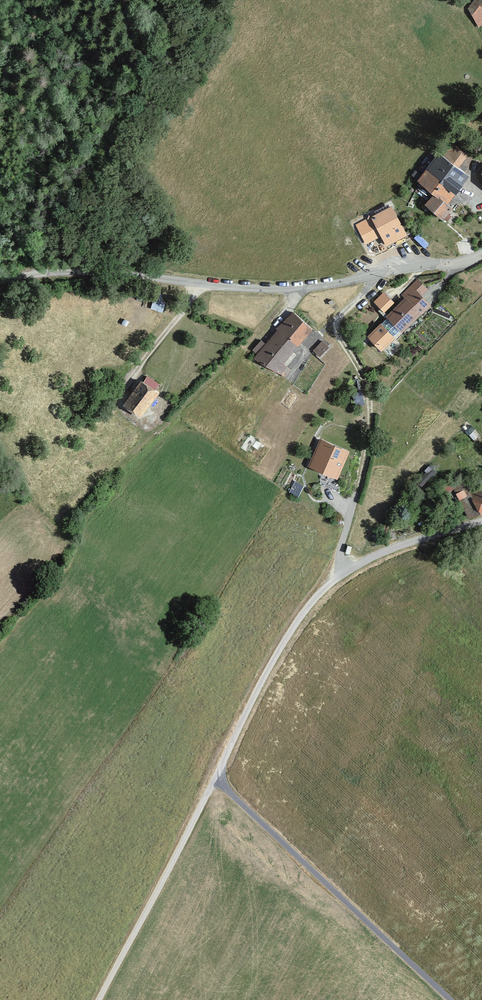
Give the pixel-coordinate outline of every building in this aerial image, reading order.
[(481,27),(481,26),(481,0),(476,0),(471,7),(481,27)] [(429,202),(451,221),(462,208),(452,201),(472,174),(462,166),(473,150),(457,139),(446,153),(442,150),(420,179),(437,192),(429,202)] [(373,216),(389,245),(410,234),(395,205),(373,216)] [(406,241),(410,248),(428,239),(425,232),(406,241)] [(369,334),(385,351),(434,303),(425,293),(431,288),(421,278),(404,294),(407,297),(369,334)] [(386,290),(376,300),(388,311),(398,301),(386,290)] [(259,353),(256,357),(284,373),(290,365),(287,362),(315,327),(296,311),(268,341),(264,339),(254,350),(259,353)] [(316,350),(322,355),(332,345),(327,339),(316,350)] [(125,404),(144,417),(162,390),(160,388),(164,384),(150,375),(147,379),(144,377),(125,404)] [(249,451),(253,445),(260,450),(265,443),(251,432),(241,445),(249,451)] [(312,465),(342,478),(354,451),(324,438),(312,465)] [(460,498),(472,492),(465,479),(454,485),(460,498)]
